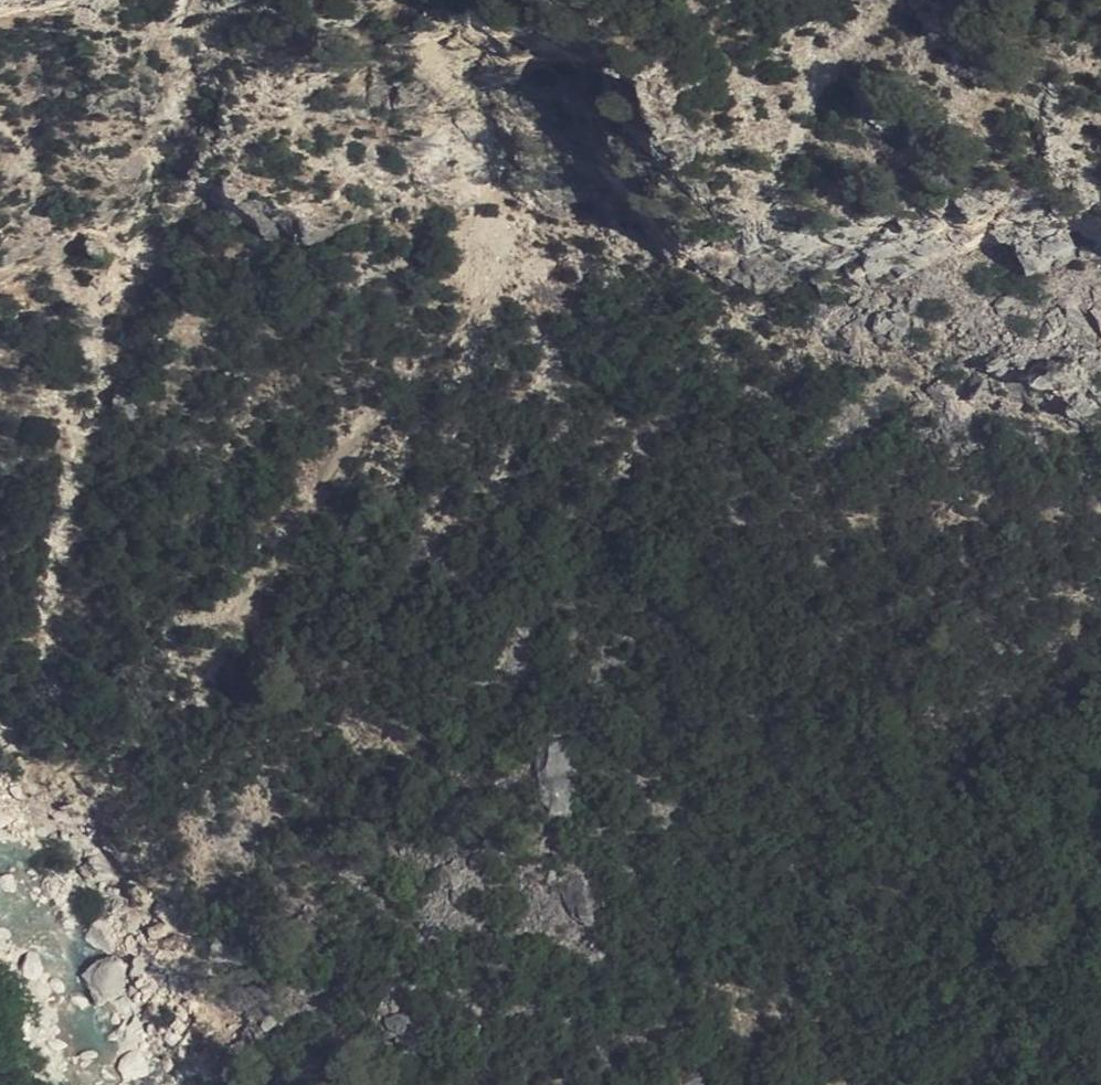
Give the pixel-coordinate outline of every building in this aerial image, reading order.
[(560,808),(571,745),(543,740),(532,803),(560,808)] [(98,942),(118,931),(108,915),(89,926),(98,942)] [(87,966),(96,997),(128,987),(119,956),(87,966)]
